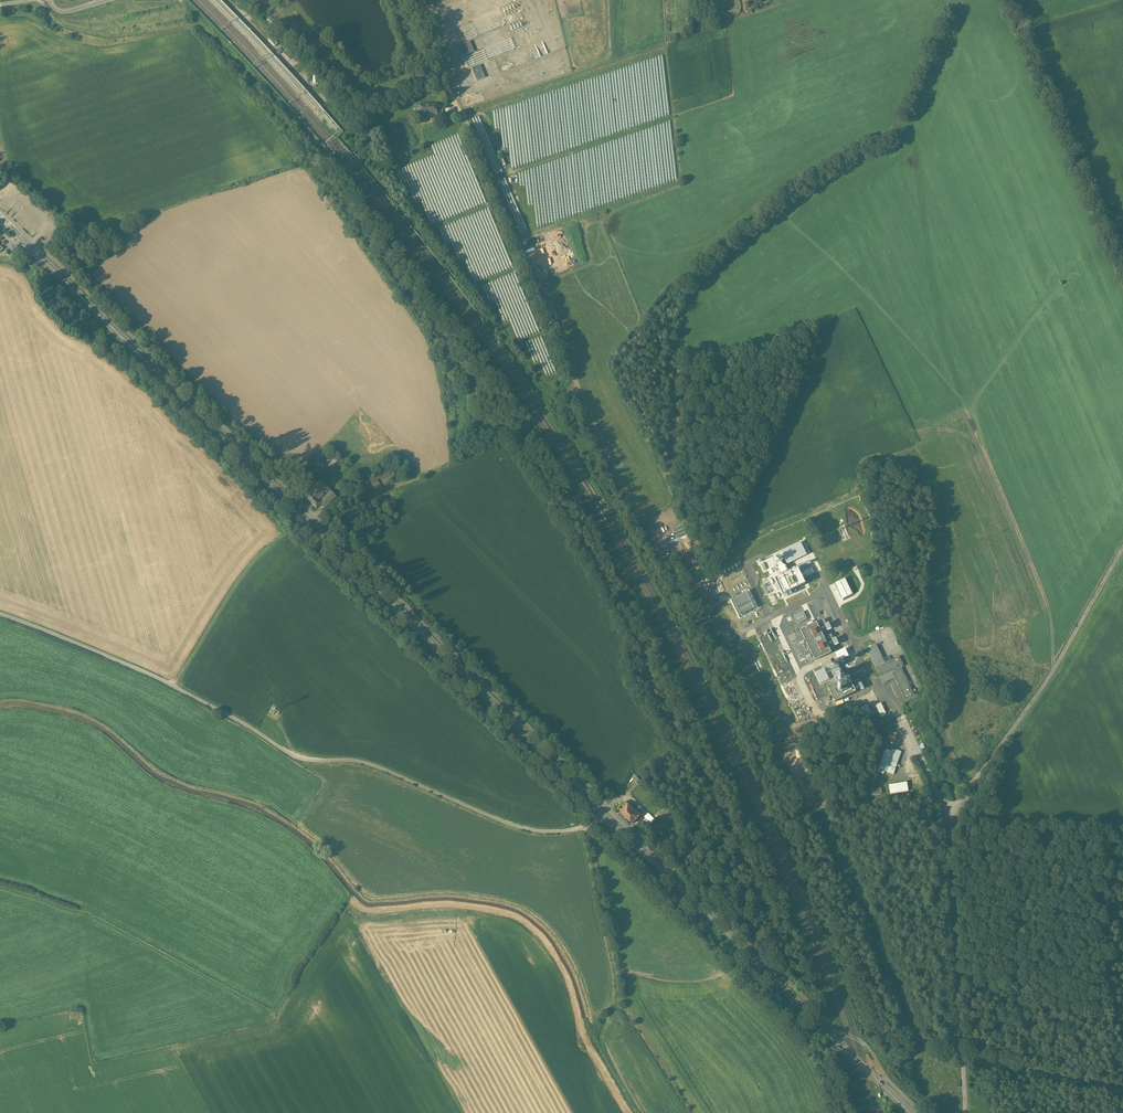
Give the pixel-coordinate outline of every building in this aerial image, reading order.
[(273,27),(277,23),(271,17),(267,21),(273,27)] [(268,40),(275,47),(277,44),(271,37),(268,40)] [(456,47),(461,57),(474,51),(469,41),(456,47)] [(290,60),(295,56),(285,45),(280,49),(281,49),(277,52),(279,54),(282,52),(290,60)] [(471,68),(476,81),(485,77),(479,65),(471,68)] [(420,114),(437,113),(443,113),(443,108),(436,110),(436,104),(429,105),(429,104),(420,104),(420,114)] [(511,197),(513,196),(506,178),(500,180),(502,184),(505,182),(511,197)] [(521,338),(539,332),(536,321),(529,323),(531,328),(529,328),(529,326),(526,327),(521,329),(522,333),(520,334),(521,338)] [(792,416),(805,423),(807,420),(794,413),(792,416)] [(846,445),(840,449),(844,456),(850,452),(846,445)] [(327,451),(319,460),(329,470),(337,461),(327,451)] [(795,471),(799,460),(778,452),(774,463),(795,471)] [(314,461),(298,476),(301,480),(317,464),(314,461)] [(394,462),(377,468),(379,475),(397,469),(394,462)] [(768,472),(765,478),(772,480),(774,475),(768,472)] [(368,479),(360,482),(363,492),(371,489),(368,479)] [(336,496),(321,481),(309,492),(320,504),(324,508),(336,496)] [(309,492),(307,490),(303,495),(316,508),(320,504),(309,492)] [(742,575),(739,576),(745,589),(747,588),(742,575)] [(846,578),(836,583),(843,599),(853,594),(846,578)] [(733,597),(741,615),(757,608),(749,590),(733,597)] [(804,612),(794,616),(798,624),(808,619),(804,612)] [(817,622),(801,630),(815,661),(829,654),(832,653),(829,647),(830,646),(831,647),(832,647),(832,645),(838,643),(836,639),(827,643),(822,632),(823,631),(823,633),(825,632),(824,631),(830,628),(829,624),(820,628),(817,622)] [(727,643),(734,639),(729,630),(722,633),(727,643)] [(885,663),(876,644),(867,649),(876,668),(885,663)] [(847,648),(836,653),(840,661),(850,656),(847,648)] [(901,667),(897,658),(885,663),(876,668),(880,677),(882,677),(883,679),(890,675),(889,673),(892,672),(905,701),(918,695),(917,694),(915,696),(913,692),(916,691),(915,689),(912,690),(901,667)] [(860,669),(856,661),(847,665),(849,670),(851,669),(852,673),(860,669)] [(816,672),(821,683),(830,679),(825,668),(816,672)] [(849,676),(828,687),(836,702),(856,692),(856,691),(863,687),(862,684),(854,687),(849,676)] [(881,703),(875,706),(881,718),(887,715),(881,703)] [(868,705),(860,709),(864,719),(872,715),(868,705)] [(890,785),(892,792),(910,788),(909,781),(890,785)] [(624,809),(620,812),(626,818),(634,810),(628,804),(624,809)] [(634,810),(626,818),(632,824),(636,820),(640,816),(634,810)] [(649,813),(645,817),(651,823),(655,819),(649,813)]
